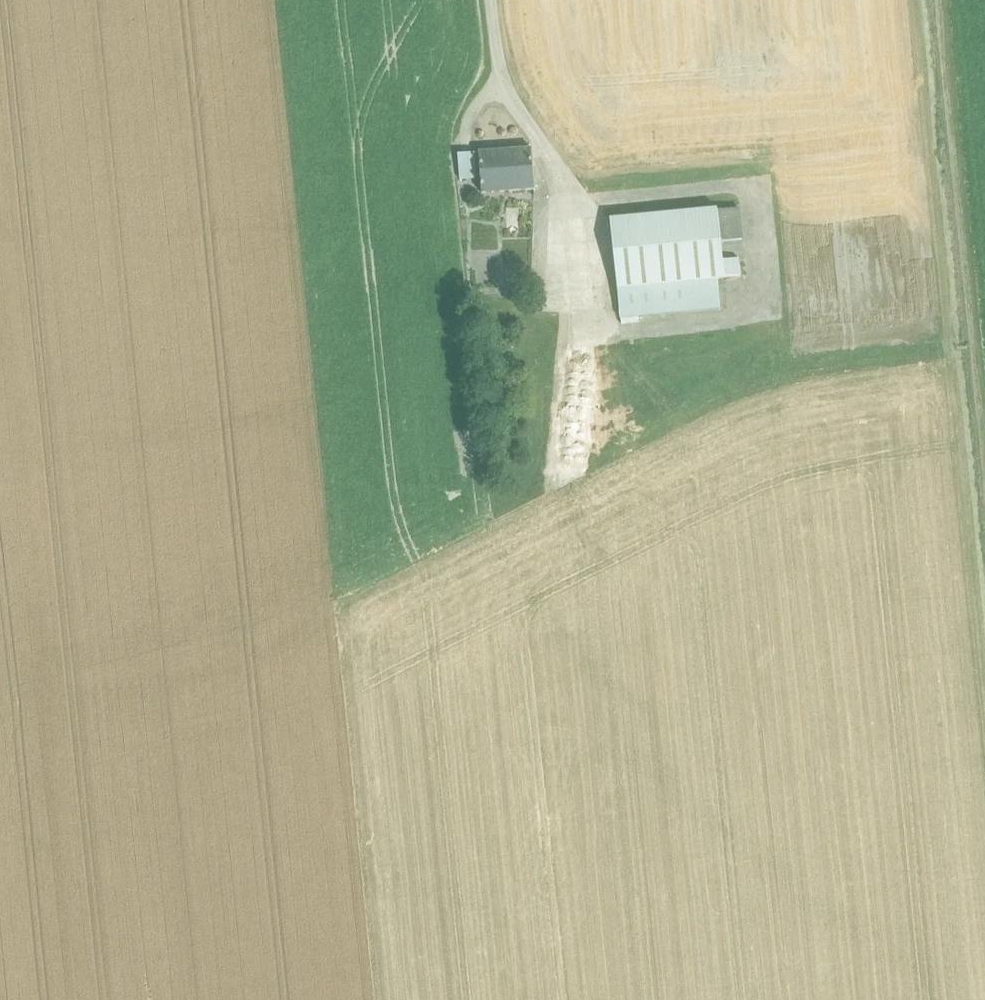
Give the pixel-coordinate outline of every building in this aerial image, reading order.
[(479,154),(482,194),(535,191),(532,150),(479,154)] [(458,156),(460,180),(477,179),(475,155),(458,156)] [(739,208),(718,210),(721,240),(742,238),(739,208)] [(725,278),(723,260),(721,240),(718,210),(718,209),(611,220),(618,289),(678,283),(725,278)] [(739,258),(723,260),(725,278),(741,276),(739,258)] [(681,313),(678,283),(618,289),(621,319),(681,313)]
